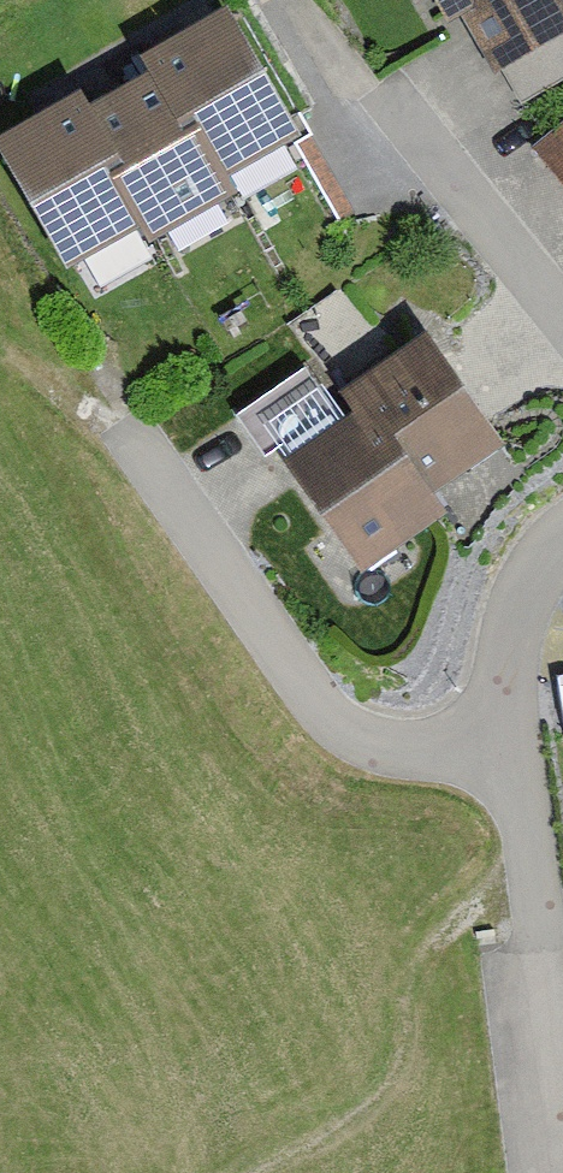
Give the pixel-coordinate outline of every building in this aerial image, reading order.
[(449,25),(465,15),(496,71),(500,67),(562,34),(562,0),(435,0),(449,25)] [(167,79),(230,195),(309,153),(236,17),(157,60),(167,79)] [(500,67),(521,105),(562,83),(562,34),(500,67)] [(167,79),(88,122),(152,239),(161,255),(240,213),(230,195),(167,79)] [(0,150),(71,282),(152,239),(88,122),(80,106),(0,150)] [(536,156),(562,192),(562,135),(536,156)] [(349,396),(364,417),(428,506),(505,453),(429,341),(349,396)] [(305,374),(238,418),(266,460),(333,416),(305,374)] [(428,506),(364,417),(286,472),(364,581),(442,526),(428,506)]
